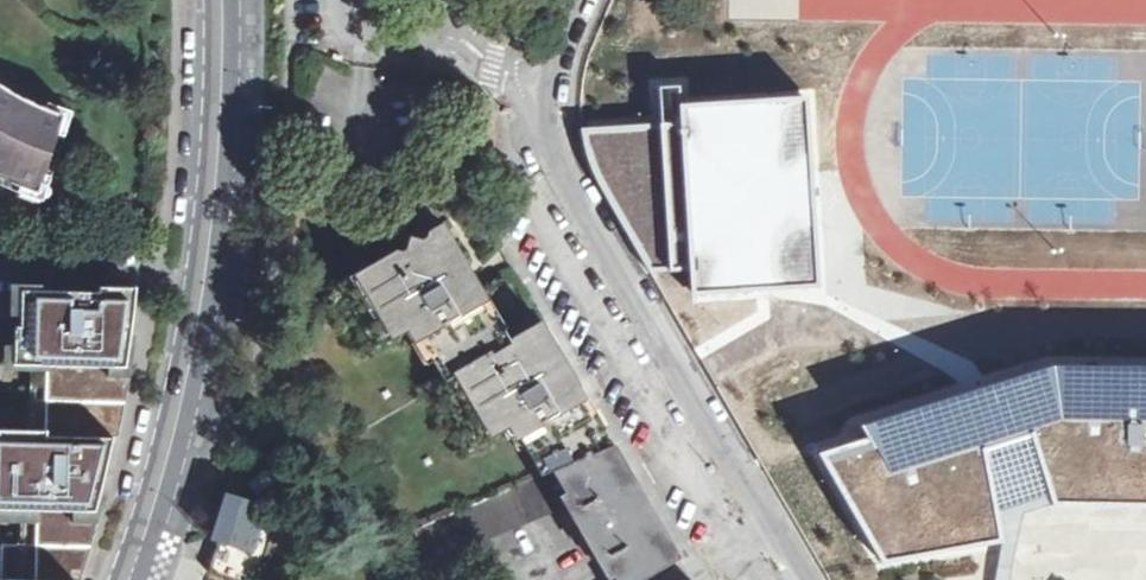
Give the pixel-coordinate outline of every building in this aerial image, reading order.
[(43,201),(51,179),(45,178),(57,136),(64,138),(73,116),(46,102),(45,107),(24,98),(3,88),(0,86),(0,175),(19,185),(16,193),(43,201)] [(816,250),(812,183),(806,99),(682,107),(694,293),(818,285),(816,250)] [(1145,186),(1145,110),(993,119),(997,194),(1145,186)] [(404,348),(419,340),(435,369),(445,363),(490,445),(514,432),(521,444),(536,436),(559,478),(615,447),(605,430),(598,430),(538,329),(511,345),(441,230),(431,240),(409,237),(407,250),(363,274),(404,348)] [(132,295),(97,294),(97,299),(49,298),(49,292),(19,291),(18,328),(12,328),(11,366),(35,367),(34,402),(26,401),(26,437),(0,437),(0,510),(33,511),(33,545),(0,544),(0,579),(72,579),(92,512),(108,439),(123,367),(132,295)] [(819,454),(888,563),(1007,539),(1003,519),(1063,503),(1145,505),(1145,362),(1060,359),(868,423),(873,436),(819,454)] [(571,502),(576,511),(571,515),(600,565),(606,562),(617,579),(644,579),(679,560),(615,447),(559,478),(571,502)] [(571,502),(559,478),(416,534),(428,562),(571,502)] [(244,579),(265,506),(223,494),(209,541),(219,544),(212,570),(244,579)]
